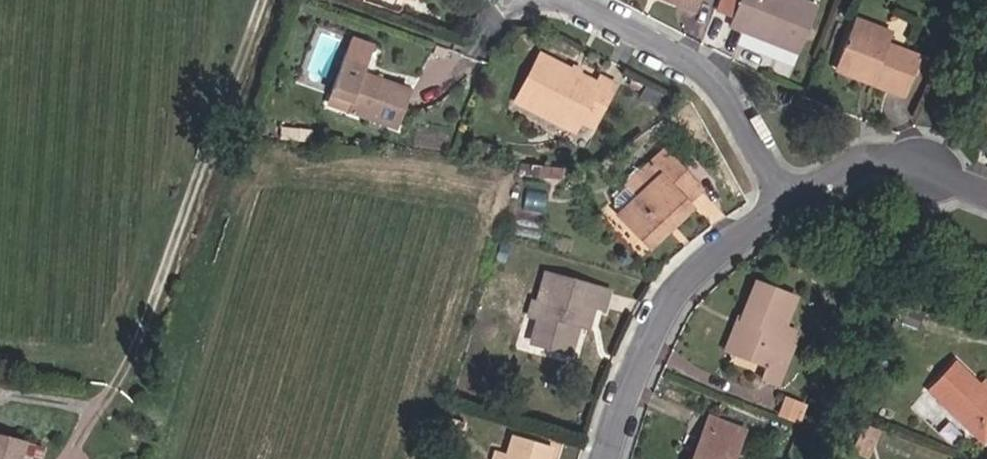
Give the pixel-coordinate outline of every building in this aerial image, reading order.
[(677,0),(676,3),(695,10),(699,0),(676,0),(677,0)] [(713,11),(733,18),(740,0),(717,0),(713,11)] [(799,0),(740,0),(733,18),(730,27),(798,53),(816,7),(799,0)] [(888,44),(892,33),(855,18),(834,71),(903,98),(919,57),(888,44)] [(361,78),(371,50),(349,42),(329,95),(351,103),(348,111),(397,130),(409,96),(361,78)] [(600,78),(597,84),(541,56),(516,104),(552,121),(549,128),(572,139),(580,122),(593,128),(614,86),(600,78)] [(640,172),(651,184),(636,199),(617,217),(648,250),(690,209),(685,205),(700,192),(663,152),(640,172)] [(640,172),(625,187),(636,199),(651,184),(640,172)] [(579,327),(581,320),(590,322),(594,308),(604,311),(608,292),(545,274),(538,302),(533,301),(529,316),(538,319),(532,344),(570,355),(579,327)] [(738,324),(742,326),(732,354),(767,367),(762,380),(778,387),(793,346),(790,345),(794,332),(784,328),(796,298),(754,283),(738,324)] [(914,328),(920,314),(906,308),(900,323),(914,328)] [(579,327),(588,329),(590,322),(581,320),(579,327)] [(735,323),(725,351),(732,354),(742,326),(738,324),(735,323)] [(979,388),(955,364),(928,392),(982,445),(986,440),(986,396),(979,388)] [(984,382),(979,388),(986,396),(986,386),(984,382)] [(801,406),(790,402),(784,420),(795,423),(801,406)] [(746,432),(709,418),(694,458),(735,458),(746,432)] [(46,448),(26,442),(0,436),(0,458),(43,458),(46,448)] [(551,451),(511,438),(505,458),(548,458),(551,451)] [(866,458),(871,444),(858,439),(853,453),(866,458)]
